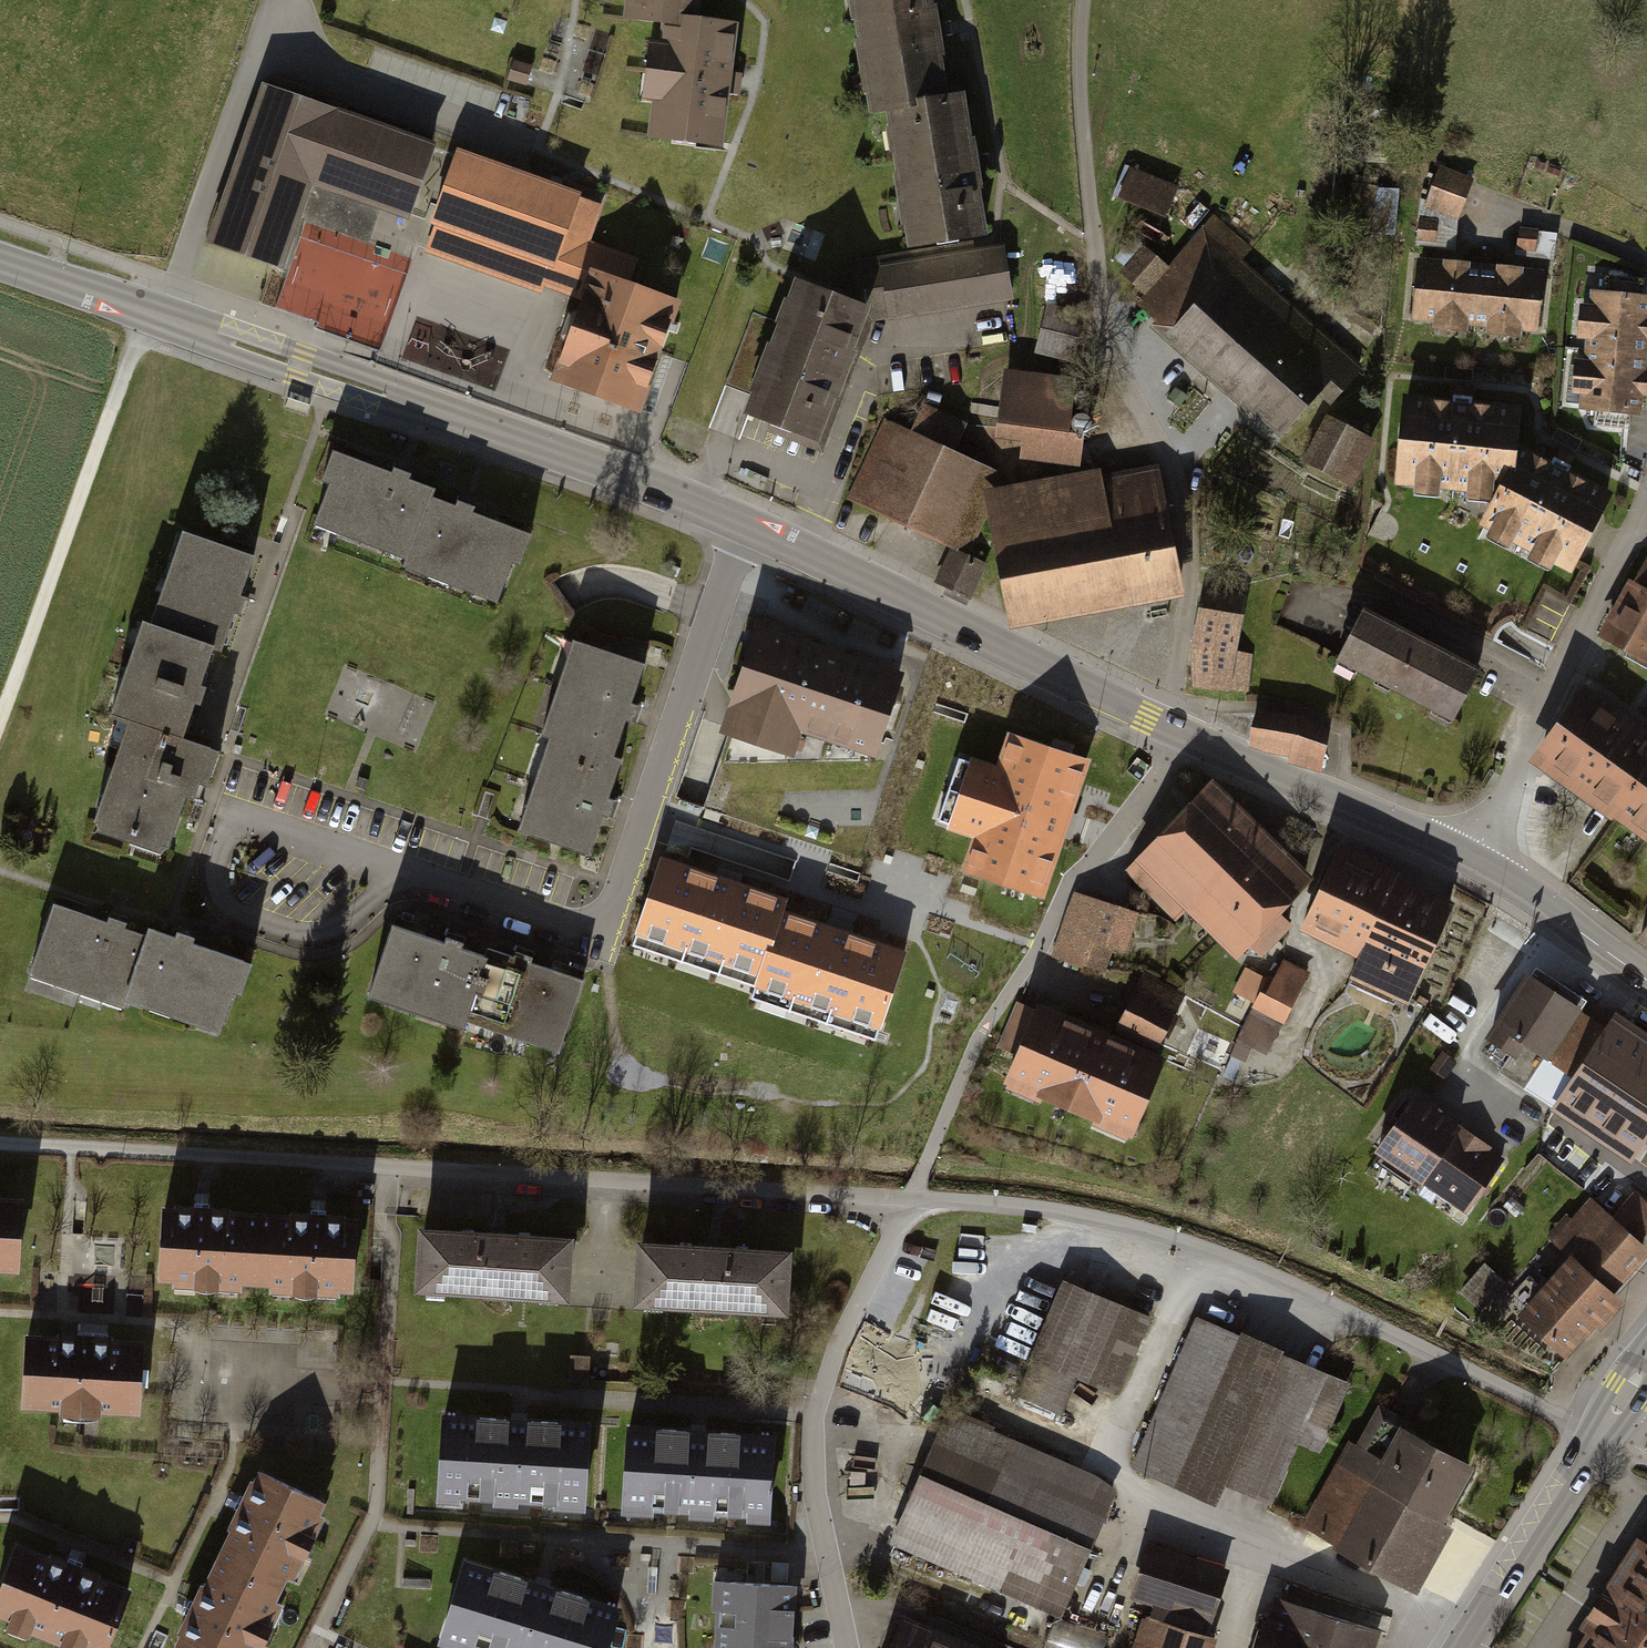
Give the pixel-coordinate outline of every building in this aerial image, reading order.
[(693,0),(624,0),(623,12),(653,15),(661,16),(690,20),(693,0)] [(879,111),(914,105),(914,97),(946,93),(931,0),(848,0),(865,112),(879,111)] [(715,143),(729,25),(690,20),(661,16),(658,43),(645,41),(638,97),(652,99),(648,135),(715,143)] [(508,80),(525,85),(531,66),(513,61),(508,80)] [(374,208),(403,218),(429,142),(255,82),(200,242),(277,269),(295,217),(362,241),(374,208)] [(879,111),(905,246),(985,234),(964,89),(946,93),(914,97),(914,105),(879,111)] [(535,292),(539,286),(574,193),(451,148),(417,252),(535,292)] [(1441,167),(1426,206),(1458,219),(1473,179),(1441,167)] [(1122,170),(1110,199),(1170,225),(1183,196),(1122,170)] [(1379,187),(1380,178),(1352,176),(1351,203),(1358,204),(1356,230),(1398,232),(1401,188),(1379,187)] [(539,286),(575,299),(586,267),(628,281),(636,258),(586,239),(598,202),(574,193),(539,286)] [(1145,328),(1279,442),(1319,395),(1329,403),(1360,367),(1235,260),(1246,247),(1209,215),(1167,263),(1141,241),(1106,281),(1152,320),(1145,328)] [(1437,219),(1419,218),(1418,240),(1436,242),(1437,219)] [(1539,230),(1519,228),(1517,250),(1537,252),(1539,230)] [(853,260),(854,301),(868,307),(862,321),(1009,299),(999,242),(971,247),(970,239),(853,260)] [(1046,255),(1049,305),(1090,303),(1087,253),(1046,255)] [(1438,260),(1418,258),(1412,320),(1433,322),(1432,328),(1468,332),(1469,325),(1487,327),(1486,333),(1520,337),(1521,330),(1538,332),(1544,270),(1509,266),(1438,260)] [(545,382),(639,414),(677,299),(628,281),(586,267),(575,299),(545,382)] [(766,431),(821,449),(857,351),(852,350),(862,321),(868,307),(854,301),(789,275),(772,322),(753,313),(727,386),(747,394),(740,412),(770,424),(766,431)] [(1582,303),(1579,337),(1587,338),(1585,359),(1574,359),(1571,393),(1582,394),(1580,408),(1596,409),(1595,424),(1629,427),(1630,413),(1640,413),(1642,394),(1646,394),(1646,295),(1590,289),(1589,304),(1582,303)] [(1032,359),(1068,366),(1075,331),(1038,324),(1032,359)] [(406,358),(499,385),(507,359),(414,331),(406,358)] [(1000,369),(991,439),(1018,443),(1016,460),(1077,468),(1082,433),(1065,431),(1072,378),(1000,369)] [(1415,494),(1439,497),(1440,489),(1467,492),(1466,499),(1492,501),(1479,524),(1491,530),(1487,538),(1508,550),(1513,541),(1532,551),(1527,559),(1552,573),(1557,562),(1573,571),(1614,493),(1558,466),(1519,447),(1523,405),(1460,399),(1404,393),(1397,484),(1416,486),(1415,494)] [(946,547),(966,557),(983,515),(977,490),(995,487),(1006,475),(952,449),(964,423),(921,404),(910,431),(881,419),(841,499),(946,547)] [(1377,443),(1326,416),(1301,464),(1352,490),(1377,443)] [(434,490),(335,454),(324,483),(330,485),(313,531),(407,565),(431,498),(434,490)] [(983,515),(1008,629),(1181,596),(1156,465),(1095,474),(1095,468),(995,487),(977,490),(983,515)] [(533,535),(431,498),(407,565),(405,570),(499,604),(514,564),(522,567),(533,535)] [(257,558),(183,533),(151,629),(225,653),(257,558)] [(966,557),(946,547),(929,582),(965,600),(983,565),(966,557)] [(1601,641),(1646,666),(1646,557),(1601,641)] [(1238,615),(1193,607),(1185,647),(1187,684),(1244,690),(1248,654),(1234,652),(1238,615)] [(1362,610),(1335,663),(1452,723),(1479,670),(1362,610)] [(899,672),(751,624),(714,735),(788,759),(797,731),(872,756),(899,672)] [(151,629),(140,625),(107,718),(181,744),(213,650),(151,629)] [(641,665),(571,643),(540,737),(547,739),(611,760),(623,722),(630,725),(635,709),(628,706),(641,665)] [(1531,760),(1646,847),(1646,731),(1586,686),(1531,760)] [(1303,716),(1253,710),(1247,747),(1288,754),(1287,763),(1324,770),(1332,730),(1303,716)] [(128,726),(90,838),(165,862),(185,800),(194,803),(199,788),(208,791),(219,757),(181,744),(128,726)] [(949,827),(978,836),(966,871),(1042,896),(1069,815),(1087,760),(1010,734),(998,768),(972,759),(949,827)] [(517,833),(588,856),(600,818),(606,819),(611,804),(606,802),(619,762),(611,760),(547,739),(517,833)] [(1214,781),(1127,873),(1175,923),(1185,912),(1238,960),(1251,948),(1263,958),(1294,927),(1283,917),(1317,882),(1214,781)] [(664,855),(635,943),(758,984),(755,994),(881,1036),(909,952),(843,930),(786,911),(791,897),(664,855)] [(1356,983),(1412,1010),(1460,911),(1346,855),(1308,933),(1366,962),(1356,983)] [(1140,916),(1074,894),(1053,956),(1106,973),(1114,951),(1126,955),(1140,916)] [(141,936),(45,903),(19,978),(115,1011),(119,1002),(141,936)] [(438,944),(384,926),(359,1000),(457,1033),(460,1025),(482,959),(456,951),(458,944),(440,938),(438,944)] [(141,936),(119,1002),(212,1033),(226,994),(234,996),(244,966),(141,931),(141,936)] [(508,956),(485,949),(482,959),(460,1025),(555,1055),(580,980),(526,963),(528,957),(510,952),(508,956)] [(1310,974),(1284,961),(1276,977),(1270,973),(1267,980),(1246,969),(1233,994),(1253,1004),(1236,1040),(1230,1055),(1247,1063),(1252,1050),(1268,1056),(1310,974)] [(1505,1056),(1493,1074),(1545,1108),(1598,1027),(1574,1012),(1581,1001),(1532,969),(1526,977),(1522,975),(1480,1040),(1505,1056)] [(1034,1010),(1018,1002),(999,1050),(1013,1055),(1002,1088),(1131,1141),(1165,1060),(1155,1056),(1185,995),(1145,973),(1111,1037),(1036,1005),(1034,1010)] [(1640,1141),(1646,1146),(1646,1037),(1609,1011),(1598,1027),(1545,1108),(1542,1111),(1597,1148),(1602,1140),(1629,1157),(1640,1141)] [(1426,1069),(1439,1078),(1451,1061),(1438,1052),(1426,1069)] [(1494,1174),(1505,1159),(1435,1111),(1415,1096),(1375,1154),(1423,1187),(1424,1186),(1466,1215),(1494,1174)] [(1563,1361),(1618,1302),(1610,1294),(1646,1255),(1636,1245),(1646,1234),(1646,1206),(1632,1192),(1612,1213),(1590,1193),(1545,1241),(1565,1260),(1513,1315),(1563,1361)] [(0,1199),(0,1275),(15,1276),(21,1200),(0,1199)] [(249,1295),(255,1215),(157,1208),(151,1288),(249,1295)] [(350,1222),(255,1215),(249,1295),(345,1302),(350,1222)] [(569,1241),(413,1233),(409,1297),(565,1306),(569,1241)] [(786,1254),(633,1245),(629,1311),(783,1320),(786,1254)] [(1454,1291),(1474,1310),(1499,1283),(1479,1264),(1454,1291)] [(1021,1391),(1071,1410),(1082,1380),(1122,1395),(1153,1315),(1062,1281),(1021,1391)] [(1199,1322),(1133,1467),(1221,1507),(1230,1486),(1269,1504),(1295,1447),(1313,1456),(1344,1388),(1199,1322)] [(15,1338),(12,1411),(128,1415),(131,1342),(15,1338)] [(1351,1441),(1301,1528),(1416,1593),(1451,1531),(1441,1525),(1474,1468),(1408,1430),(1412,1425),(1379,1406),(1357,1445),(1351,1441)] [(958,1411),(900,1548),(1062,1616),(1118,1484),(994,1432),(997,1427),(958,1411)] [(589,1425),(441,1417),(436,1504),(584,1512),(589,1425)] [(770,1438),(628,1425),(620,1517),(762,1529),(770,1438)] [(252,1473),(208,1567),(275,1599),(319,1504),(252,1473)] [(1638,1530),(1579,1621),(1587,1629),(1575,1647),(1646,1647),(1646,1536),(1638,1530)] [(0,1581),(0,1631),(40,1647),(95,1647),(120,1590),(16,1544),(0,1581)] [(1223,1573),(1150,1549),(1136,1592),(1209,1615),(1223,1573)] [(464,1563),(438,1646),(444,1647),(607,1647),(619,1611),(464,1563)] [(169,1647),(251,1647),(275,1599),(208,1567),(169,1647)] [(713,1583),(711,1612),(717,1612),(715,1647),(792,1647),(796,1589),(713,1583)] [(1278,1600),(1264,1647),(1361,1647),(1368,1627),(1278,1600)] [(902,1619),(891,1647),(975,1647),(902,1619)] [(1210,1640),(1171,1629),(1167,1646),(1143,1639),(1140,1647),(1207,1647),(1210,1640)]
